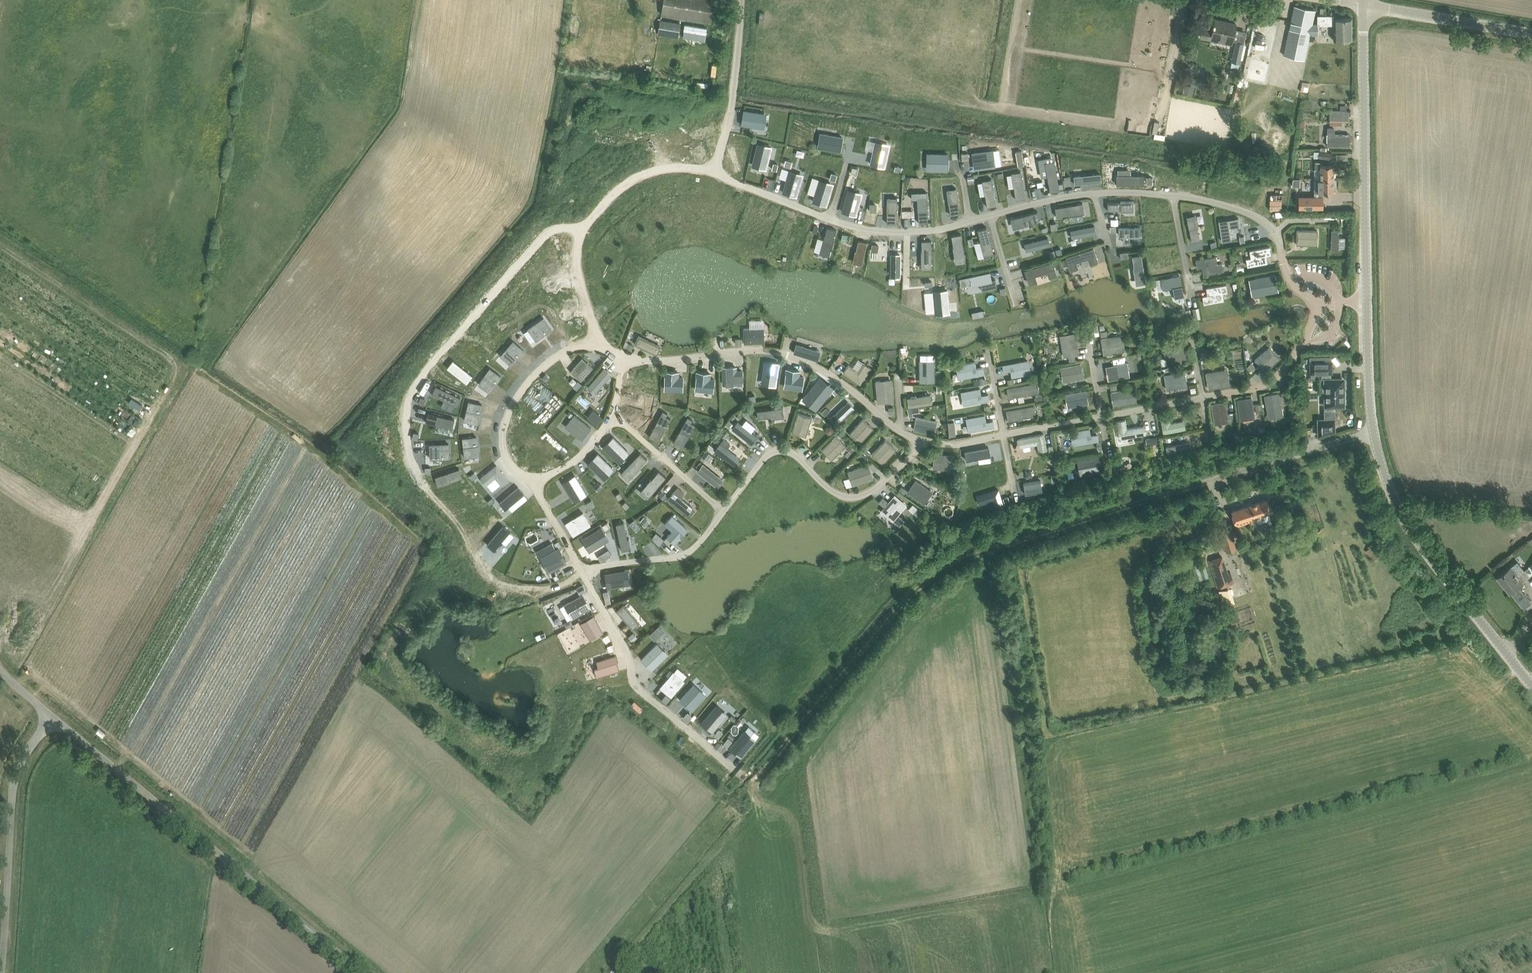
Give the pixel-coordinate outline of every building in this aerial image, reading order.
[(710,21),(714,0),(663,0),(661,13),(710,21)] [(1295,6),(1292,16),(1284,55),(1304,59),(1309,36),(1309,35),(1316,35),(1317,24),(1312,24),(1315,10),(1295,6)] [(1334,24),(1334,35),(1334,39),(1352,39),(1351,18),(1334,18),(1334,15),(1317,15),(1317,25),(1334,24)] [(1203,26),(1200,36),(1211,39),(1212,35),(1227,38),(1226,42),(1231,43),(1235,25),(1227,23),(1228,21),(1215,19),(1214,23),(1213,22),(1213,24),(1214,25),(1213,28),(1203,26)] [(658,32),(678,35),(680,23),(660,20),(658,32)] [(1237,40),(1232,61),(1240,63),(1245,42),(1237,40)] [(1184,84),(1182,93),(1192,96),(1194,86),(1184,84)] [(744,110),(742,124),(762,127),(764,113),(744,110)] [(1330,110),(1329,120),(1339,121),(1347,121),(1349,121),(1349,111),(1339,111),(1330,110)] [(1327,128),(1327,136),(1327,146),(1349,146),(1349,134),(1334,134),(1334,128),(1327,128)] [(822,134),(820,147),(840,151),(842,137),(822,134)] [(757,144),(753,164),(766,167),(771,147),(757,144)] [(873,152),(870,164),(884,167),(889,147),(875,144),(873,152)] [(990,150),(972,153),(974,169),(993,166),(990,150)] [(929,153),(929,170),(947,170),(948,154),(929,153)] [(1054,162),(1046,163),(1048,175),(1047,176),(1050,192),(1060,190),(1054,160),(1053,161),(1054,162)] [(1314,179),(1320,179),(1333,179),(1333,165),(1321,165),(1320,162),(1316,162),(1316,170),(1314,170),(1314,179)] [(1020,172),(1013,174),(1015,186),(1013,187),(1014,187),(1016,199),(1025,197),(1021,171),(1020,171),(1020,172)] [(789,172),(783,192),(796,196),(802,177),(789,172)] [(1100,174),(1074,176),(1075,183),(1074,184),(1101,181),(1100,174)] [(1117,184),(1116,184),(1143,184),(1143,175),(1131,175),(1131,174),(1131,176),(1117,176),(1117,184)] [(982,181),(977,182),(980,196),(984,195),(985,195),(987,207),(997,205),(992,178),(991,179),(991,180),(984,181),(982,181)] [(1213,179),(1212,186),(1234,190),(1235,183),(1213,179)] [(1333,179),(1320,179),(1320,196),(1327,196),(1327,192),(1333,192),(1333,179)] [(815,195),(813,201),(826,205),(832,186),(819,182),(815,195)] [(1244,184),(1243,191),(1264,195),(1266,188),(1244,184)] [(956,190),(948,190),(949,195),(950,203),(948,203),(950,215),(960,213),(956,188),(956,190)] [(848,192),(842,211),(856,215),(861,195),(848,192)] [(927,192),(912,193),(912,199),(919,199),(919,211),(918,211),(918,223),(928,222),(927,192)] [(887,211),(887,223),(896,223),(897,197),(896,197),(896,199),(888,198),(888,211),(887,211)] [(1120,202),(1107,202),(1108,211),(1122,210),(1122,209),(1132,209),(1132,202),(1133,202),(1133,201),(1120,201),(1120,202)] [(1083,203),(1055,207),(1056,217),(1068,215),(1069,215),(1068,214),(1083,211),(1081,204),(1083,203)] [(1037,211),(1010,218),(1010,219),(1012,218),(1014,227),(1027,223),(1028,224),(1040,221),(1037,211)] [(1187,216),(1186,216),(1189,229),(1191,241),(1200,240),(1197,226),(1195,216),(1187,218),(1187,216)] [(1219,221),(1222,241),(1222,239),(1230,238),(1228,227),(1235,226),(1240,225),(1238,218),(1219,221)] [(1094,225),(1071,230),(1072,238),(1096,233),(1094,225)] [(824,240),(821,253),(828,255),(828,256),(829,256),(836,230),(827,227),(824,239),(823,239),(824,240)] [(987,227),(977,229),(980,241),(981,241),(985,255),(993,253),(993,254),(994,254),(987,227)] [(1118,228),(1120,228),(1120,235),(1123,235),(1123,242),(1130,242),(1130,243),(1140,242),(1140,243),(1140,235),(1139,227),(1140,227),(1118,228)] [(1296,244),(1317,245),(1317,230),(1297,230),(1296,244)] [(1332,230),(1331,249),(1338,249),(1339,231),(1332,230)] [(961,234),(952,236),(954,247),(953,247),(953,248),(954,248),(957,262),(965,261),(965,262),(966,262),(961,234)] [(1048,237),(1024,243),(1026,251),(1034,249),(1042,247),(1050,245),(1048,237)] [(856,251),(854,262),(862,264),(862,265),(867,242),(858,240),(856,250),(855,250),(855,251),(856,251)] [(922,252),(921,252),(921,253),(922,253),(923,267),(931,267),(931,268),(932,268),(931,240),(921,240),(922,252)] [(1251,258),(1246,259),(1248,266),(1252,265),(1267,262),(1266,255),(1271,254),(1269,247),(1255,250),(1250,251),(1251,258)] [(1067,256),(1072,270),(1078,268),(1076,262),(1088,259),(1090,264),(1097,262),(1092,248),(1067,256)] [(890,273),(890,276),(891,277),(895,277),(899,277),(900,254),(892,254),(891,272),(890,273)] [(1139,256),(1130,257),(1132,269),(1135,285),(1144,283),(1139,256)] [(1196,260),(1197,268),(1202,267),(1204,274),(1223,271),(1222,263),(1217,264),(1216,257),(1196,260)] [(1047,272),(1049,278),(1056,276),(1051,262),(1026,270),(1030,284),(1037,282),(1035,276),(1047,272)] [(969,276),(959,279),(961,286),(972,284),(972,285),(980,283),(982,290),(997,286),(995,279),(992,280),(990,272),(969,277),(969,276)] [(1251,287),(1253,295),(1272,291),(1271,284),(1276,283),(1274,275),(1255,279),(1256,286),(1251,287)] [(1180,276),(1161,279),(1163,288),(1173,286),(1175,297),(1175,300),(1181,303),(1185,302),(1184,295),(1180,276)] [(1203,296),(1204,304),(1224,300),(1222,293),(1227,292),(1226,284),(1206,288),(1208,295),(1203,296)] [(947,290),(933,292),(935,312),(949,310),(947,290)] [(544,317),(528,328),(536,339),(551,329),(544,317)] [(744,329),(744,343),(764,342),(764,328),(744,329)] [(519,332),(515,336),(519,340),(523,336),(519,332)] [(1061,340),(1061,341),(1064,356),(1079,354),(1075,334),(1065,336),(1064,335),(1061,336),(1060,337),(1061,340)] [(1118,336),(1102,339),(1104,354),(1124,351),(1122,340),(1123,339),(1122,336),(1121,335),(1118,335),(1118,336)] [(635,344),(657,354),(660,346),(639,336),(635,344)] [(513,341),(501,355),(511,364),(523,350),(513,341)] [(796,344),(794,352),(818,359),(820,351),(796,344)] [(1165,355),(1166,357),(1167,364),(1186,361),(1184,346),(1175,348),(1171,345),(1166,346),(1164,350),(1164,353),(1165,355)] [(1255,360),(1265,371),(1280,358),(1270,347),(1255,360)] [(920,361),(919,361),(919,365),(920,366),(920,382),(934,382),(934,361),(934,355),(920,355),(920,361)] [(608,356),(604,361),(609,365),(612,360),(608,356)] [(1325,392),(1325,396),(1325,406),(1344,406),(1344,395),(1343,395),(1343,394),(1342,394),(1342,378),(1330,378),(1330,372),(1332,372),(1331,361),(1331,357),(1331,356),(1310,357),(1310,361),(1310,373),(1325,373),(1325,379),(1324,379),(1324,383),(1322,383),(1322,392),(1325,392)] [(581,359),(571,371),(581,380),(592,367),(587,362),(586,363),(581,359)] [(461,378),(467,383),(473,376),(453,360),(447,367),(454,373),(460,378),(461,378)] [(1025,360),(1002,365),(1003,371),(1010,370),(1011,377),(1030,373),(1029,366),(1027,367),(1025,360)] [(765,361),(762,381),(776,383),(779,363),(765,361)] [(960,372),(961,378),(985,374),(984,367),(977,368),(976,362),(957,365),(958,372),(960,372)] [(1106,367),(1109,380),(1126,376),(1125,369),(1126,369),(1125,362),(1118,363),(1118,365),(1106,367)] [(863,363),(858,371),(849,365),(843,372),(860,384),(871,368),(863,363)] [(1252,363),(1247,367),(1250,370),(1252,372),(1256,368),(1252,363)] [(1063,381),(1065,382),(1068,381),(1069,380),(1083,377),(1080,364),(1061,368),(1063,376),(1062,377),(1063,381)] [(736,367),(723,367),(723,384),(742,384),(742,371),(736,371),(736,367)] [(479,384),(490,392),(501,376),(490,368),(479,384)] [(592,389),(592,390),(594,393),(596,393),(598,390),(598,389),(611,374),(604,368),(589,386),(592,389)] [(787,369),(784,386),(802,389),(803,376),(799,376),(799,371),(787,369)] [(1222,370),(1206,373),(1209,388),(1229,384),(1227,374),(1227,373),(1227,370),(1226,369),(1222,370)] [(666,371),(665,389),(682,389),(683,377),(678,377),(678,372),(666,371)] [(1187,385),(1184,371),(1164,375),(1167,389),(1187,385)] [(697,372),(695,389),(713,391),(714,378),(709,378),(710,373),(697,372)] [(633,380),(632,389),(656,393),(658,385),(633,380)] [(577,381),(573,386),(578,390),(582,385),(577,381)] [(819,381),(805,399),(815,407),(829,390),(819,381)] [(881,382),(880,381),(877,381),(876,382),(876,385),(877,386),(878,402),(893,401),(891,381),(881,382)] [(1008,388),(1008,391),(1008,394),(1010,397),(1039,392),(1037,382),(1008,388)] [(436,385),(432,394),(443,399),(443,400),(440,406),(452,412),(455,405),(459,397),(460,398),(461,397),(436,385)] [(836,387),(831,391),(835,395),(840,390),(836,387)] [(1111,393),(1114,406),(1133,402),(1132,395),(1133,394),(1132,387),(1125,389),(1125,390),(1111,393)] [(961,392),(962,398),(964,398),(966,405),(989,400),(988,393),(981,395),(980,388),(961,392)] [(1066,394),(1068,406),(1088,403),(1086,390),(1066,394)] [(1283,414),(1282,407),(1281,408),(1278,393),(1265,396),(1268,415),(1276,414),(1276,415),(1283,414)] [(911,396),(911,398),(908,398),(909,406),(931,403),(930,395),(929,395),(928,394),(924,395),(923,396),(916,397),(916,395),(911,396)] [(1238,400),(1241,419),(1249,418),(1250,419),(1253,418),(1255,417),(1254,413),(1253,412),(1251,398),(1238,400)] [(847,401),(829,418),(836,425),(854,407),(847,401)] [(482,405),(469,402),(465,420),(478,423),(482,405)] [(1229,420),(1228,418),(1228,417),(1227,416),(1225,402),(1212,404),(1215,423),(1223,422),(1224,422),(1228,422),(1229,420)] [(1006,410),(1008,420),(1036,415),(1034,405),(1006,410)] [(826,406),(821,411),(825,415),(830,410),(826,406)] [(783,407),(757,410),(758,418),(773,416),(773,418),(774,418),(774,417),(783,415),(782,408),(783,407)] [(918,407),(908,409),(909,416),(913,416),(912,412),(919,411),(918,407)] [(663,411),(649,436),(650,436),(650,435),(658,439),(663,429),(664,430),(670,419),(666,416),(668,413),(663,411)] [(428,412),(426,422),(438,425),(437,432),(449,435),(451,428),(451,427),(453,419),(454,419),(428,412)] [(792,432),(806,436),(812,417),(798,412),(792,432)] [(1160,415),(1163,433),(1185,429),(1185,426),(1184,424),(1183,421),(1170,423),(1169,413),(1160,415)] [(574,415),(565,426),(582,439),(591,428),(574,415)] [(969,425),(970,431),(994,427),(993,420),(986,421),(985,415),(966,418),(967,425),(969,425)] [(688,417),(673,442),(674,442),(674,441),(682,445),(688,435),(689,436),(695,425),(691,422),(693,420),(688,417)] [(914,429),(934,433),(935,426),(937,425),(937,424),(936,422),(936,421),(917,417),(914,429)] [(849,433),(860,443),(873,428),(863,418),(849,433)] [(738,422),(732,428),(751,443),(757,437),(751,432),(756,427),(746,419),(742,425),(738,422)] [(1321,419),(1318,422),(1318,436),(1334,431),(1334,419),(1321,419)] [(1127,429),(1125,420),(1117,421),(1120,439),(1146,434),(1144,426),(1127,429)] [(1071,431),(1072,438),(1074,438),(1075,445),(1099,440),(1097,434),(1091,435),(1089,428),(1071,431)] [(724,429),(721,434),(725,438),(729,433),(724,429)] [(1047,450),(1044,434),(1018,439),(1018,442),(1018,445),(1019,447),(1037,444),(1039,451),(1047,450)] [(836,435),(822,449),(832,459),(846,445),(836,435)] [(479,455),(476,436),(463,438),(465,457),(479,455)] [(613,437),(603,447),(618,461),(628,451),(613,437)] [(872,454),(882,464),(896,449),(886,439),(872,454)] [(430,458),(449,457),(449,443),(430,444),(430,458)] [(720,443),(715,450),(734,465),(739,458),(720,443)] [(1189,451),(1188,443),(1166,447),(1168,455),(1189,451)] [(709,444),(706,448),(712,453),(716,449),(709,444)] [(864,446),(861,449),(867,454),(870,451),(864,446)] [(990,455),(988,447),(965,451),(966,460),(990,455)] [(706,449),(702,455),(710,461),(714,456),(706,449)] [(861,451),(857,456),(861,460),(865,456),(861,451)] [(640,452),(620,473),(621,473),(622,472),(628,478),(638,468),(639,469),(639,468),(647,459),(640,452)] [(598,453),(588,464),(603,478),(612,467),(598,453)] [(933,468),(953,470),(955,455),(935,453),(933,468)] [(1080,467),(1081,474),(1104,470),(1103,463),(1098,463),(1097,457),(1078,460),(1079,468),(1080,467)] [(699,461),(696,466),(699,468),(698,470),(717,486),(722,480),(699,461)] [(496,465),(481,478),(486,484),(487,483),(493,490),(501,483),(502,484),(508,479),(496,465)] [(848,472),(853,485),(872,478),(868,465),(848,472)] [(462,477),(459,468),(435,476),(435,477),(436,476),(439,484),(451,480),(451,481),(462,477)] [(651,481),(642,492),(648,497),(647,498),(648,498),(666,477),(659,470),(651,480),(650,479),(650,480),(651,481)] [(576,477),(564,484),(574,501),(586,494),(576,477)] [(907,492),(924,503),(932,492),(916,480),(907,492)] [(1041,480),(1024,483),(1025,494),(1042,491),(1041,480)] [(500,502),(505,509),(524,493),(518,486),(500,502)] [(674,492),(669,499),(687,514),(689,513),(691,515),(694,511),(691,509),(693,508),(680,497),(684,493),(678,488),(674,492)] [(993,500),(996,509),(1004,507),(998,489),(977,496),(979,504),(993,500)] [(882,511),(893,520),(906,505),(895,495),(882,511)] [(883,497),(879,501),(884,505),(887,501),(883,497)] [(1231,511),(1234,520),(1236,525),(1255,518),(1255,517),(1271,512),(1267,499),(1231,511)] [(625,500),(622,504),(626,509),(630,505),(625,500)] [(583,512),(566,523),(573,535),(590,524),(583,512)] [(673,515),(665,524),(673,530),(667,536),(675,543),(687,529),(673,515)] [(644,517),(640,521),(645,525),(649,521),(644,517)] [(634,519),(630,523),(633,527),(638,523),(634,519)] [(624,522),(616,524),(622,550),(622,549),(630,547),(628,539),(629,538),(627,538),(627,535),(624,522)] [(503,525),(487,544),(494,549),(502,540),(509,531),(503,525)] [(601,527),(584,538),(591,550),(609,539),(601,527)] [(1220,531),(1226,550),(1237,547),(1231,528),(1220,531)] [(1374,544),(1366,551),(1374,560),(1382,553),(1374,544)] [(558,548),(542,556),(550,571),(555,568),(559,566),(566,562),(558,548)] [(1209,561),(1218,587),(1233,582),(1230,573),(1228,574),(1222,556),(1209,561)] [(1530,576),(1525,570),(1519,575),(1511,566),(1498,577),(1510,592),(1524,582),(1524,581),(1530,576)] [(627,584),(625,570),(605,574),(607,587),(627,584)] [(583,585),(577,587),(580,593),(585,590),(583,585)] [(570,601),(565,604),(568,609),(573,617),(590,607),(583,595),(570,602),(570,601)] [(639,623),(634,617),(634,615),(630,612),(629,612),(623,605),(617,610),(633,628),(639,623)] [(1236,615),(1229,617),(1232,624),(1239,622),(1236,615)] [(594,616),(581,623),(590,639),(603,632),(594,616)] [(633,632),(628,636),(632,641),(637,637),(633,632)] [(653,647),(642,659),(652,669),(666,655),(659,647),(659,646),(657,644),(656,644),(653,646),(653,647)] [(599,667),(595,668),(598,676),(618,670),(615,662),(617,662),(615,656),(597,661),(599,667)] [(669,677),(661,687),(671,696),(684,680),(683,680),(687,675),(678,668),(674,672),(673,672),(669,677)] [(692,686),(680,699),(692,710),(704,697),(692,686)] [(715,706),(702,722),(712,731),(726,716),(715,706)] [(688,712),(684,717),(688,720),(692,716),(688,712)] [(743,731),(730,747),(741,756),(754,741),(759,734),(749,725),(743,731)]
